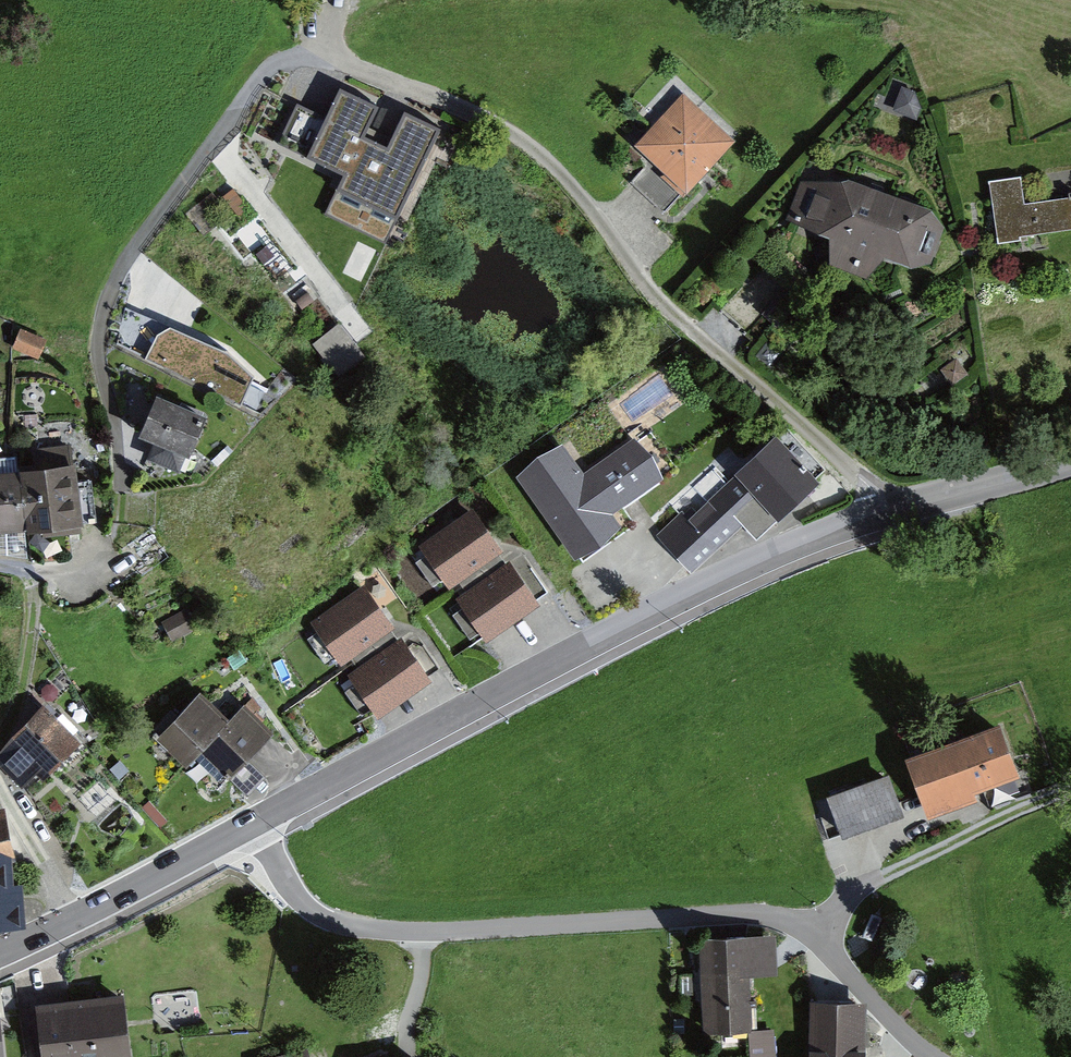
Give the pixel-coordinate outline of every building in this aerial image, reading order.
[(408,224),(455,128),(408,105),(392,138),(374,129),(387,103),(343,82),(331,106),(309,151),(345,169),(335,189),(408,224)] [(916,93),(900,88),(891,114),(917,122),(921,111),(916,93)] [(331,106),(302,91),(278,137),(309,151),(331,106)] [(743,142),(690,94),(635,153),(650,166),(635,181),(656,200),(669,212),(716,161),(729,158),(743,142)] [(988,177),(996,236),(1070,225),(1070,190),(1023,197),(1019,172),(988,177)] [(844,173),(801,177),(786,214),(823,228),(827,258),(863,271),(880,249),(906,259),(928,256),(940,222),(925,203),(844,173)] [(786,214),(782,226),(758,253),(794,286),(767,316),(796,340),(829,306),(800,281),(806,274),(793,263),(823,228),(786,214)] [(223,344),(128,301),(121,351),(243,409),(257,382),(223,344)] [(50,342),(26,328),(18,343),(41,356),(50,342)] [(354,355),(341,342),(321,362),(334,375),(354,355)] [(957,356),(944,368),(955,381),(969,369),(957,356)] [(206,414),(151,391),(135,431),(153,438),(146,455),(183,470),(206,414)] [(573,441),(526,474),(585,558),(632,525),(623,512),(674,476),(645,435),(594,471),(573,441)] [(697,496),(661,527),(697,567),(722,544),(757,526),(766,534),(822,484),(780,438),(753,463),(739,449),(718,469),(731,483),(705,505),(697,496)] [(69,441),(31,445),(32,461),(21,462),(27,524),(38,523),(39,533),(76,529),(75,519),(91,517),(88,476),(72,477),(69,441)] [(27,524),(21,462),(15,463),(14,452),(0,453),(0,527),(27,524)] [(509,559),(476,512),(427,547),(431,553),(422,559),(438,582),(446,576),(452,585),(461,579),(468,588),(509,559)] [(474,596),(464,602),(468,607),(459,614),(474,637),(483,631),(489,640),(557,593),(531,556),(515,567),(509,559),(468,588),(474,596)] [(401,637),(368,590),(318,624),(323,631),(315,636),(329,657),(336,652),(344,663),(353,656),(360,665),(401,637)] [(188,608),(166,620),(175,636),(197,624),(188,608)] [(366,673),(355,680),(358,685),(351,690),(365,711),(373,705),(381,716),(448,669),(423,634),(406,645),(401,637),(360,665),(366,673)] [(160,729),(191,760),(204,747),(229,722),(198,691),(160,729)] [(42,704),(17,722),(1,751),(27,782),(45,765),(49,768),(77,740),(42,704)] [(253,759),(275,737),(244,707),(229,722),(204,747),(234,778),(253,759)] [(1006,727),(960,745),(977,788),(984,785),(986,790),(996,786),(994,782),(1023,771),(1006,727)] [(960,745),(915,763),(932,806),(977,788),(960,745)] [(251,794),(269,776),(253,759),(234,778),(251,794)] [(890,773),(833,794),(847,834),(905,813),(890,773)] [(833,796),(818,800),(828,837),(843,833),(833,796)] [(16,852),(7,812),(0,813),(0,854),(13,853),(16,852)] [(25,924),(23,882),(14,882),(13,853),(0,854),(0,925),(25,924)] [(749,937),(704,939),(707,970),(705,970),(711,1030),(760,1027),(749,937)] [(3,988),(0,988),(0,1056),(9,1056),(3,988)] [(46,1009),(52,1056),(139,1056),(132,999),(46,1009)] [(870,1054),(870,1005),(820,1005),(820,1054),(870,1054)] [(779,1026),(752,1028),(754,1056),(780,1056),(779,1026)]
